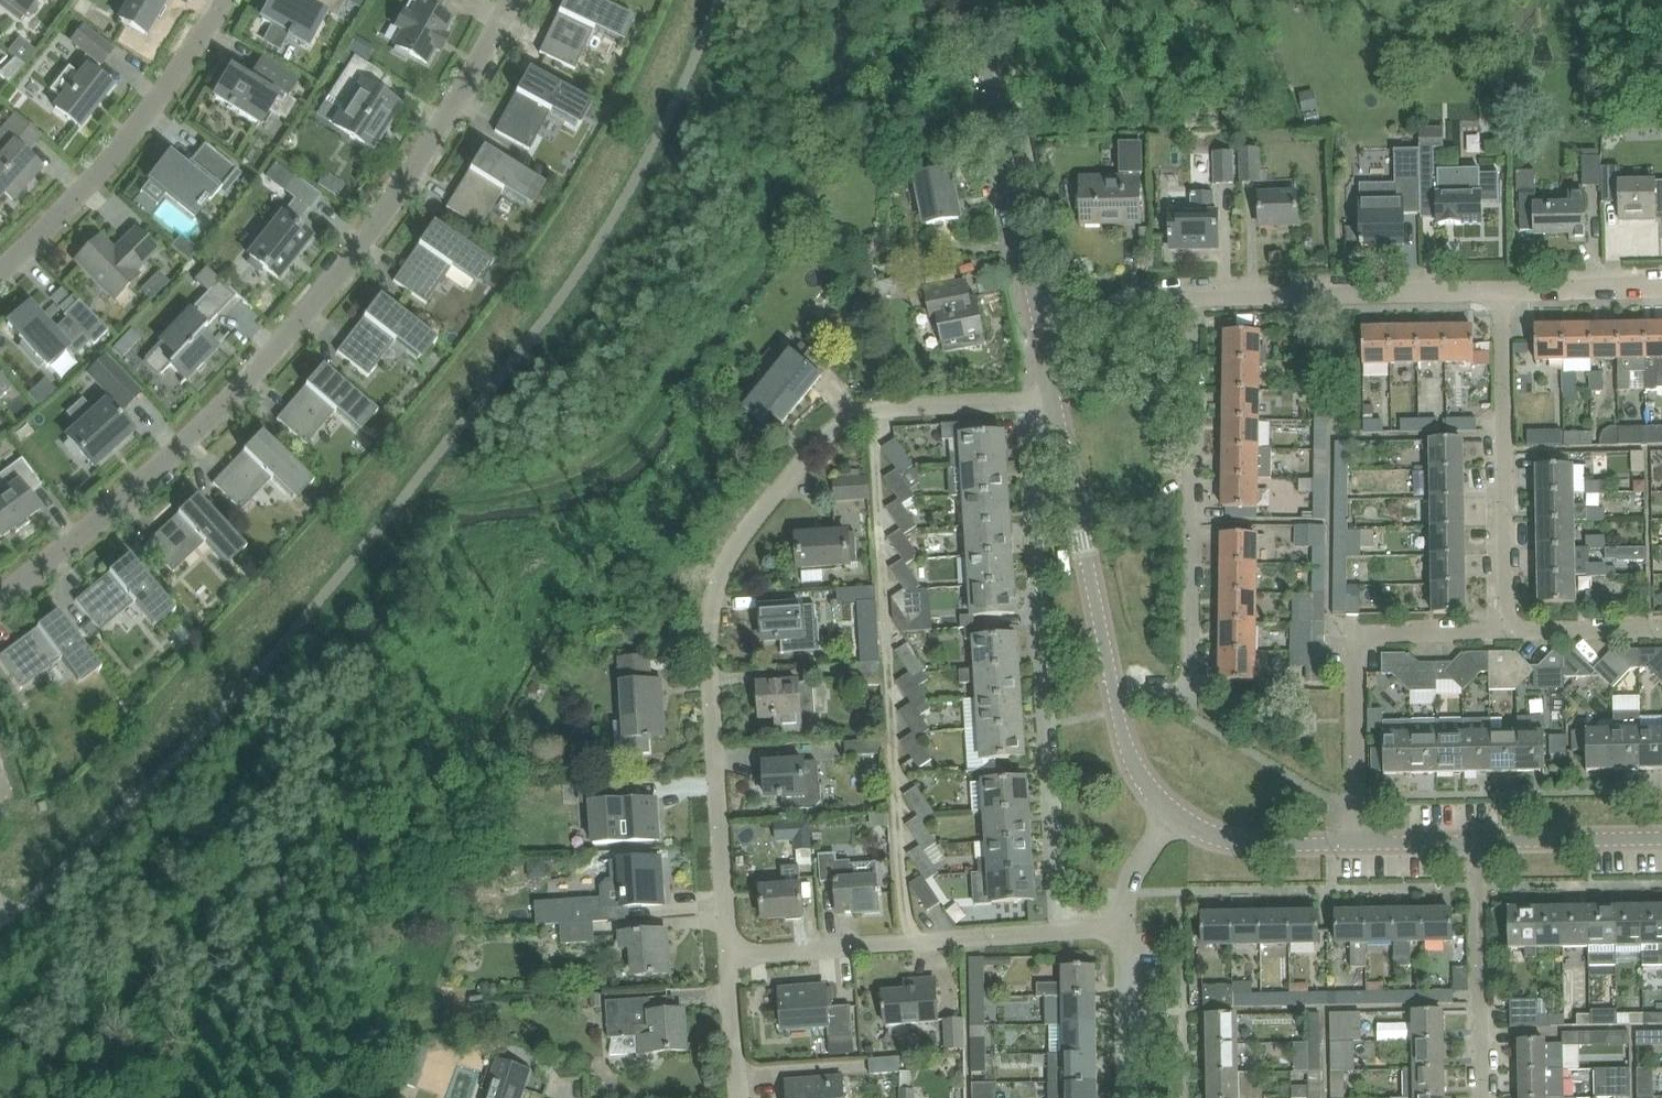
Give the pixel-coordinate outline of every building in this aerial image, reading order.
[(22,20),(26,14),(30,16),(38,4),(35,2),(37,0),(0,0),(0,4),(22,20)] [(118,18),(128,24),(147,35),(148,34),(147,33),(157,17),(162,7),(166,0),(128,0),(118,18)] [(262,19),(272,25),(288,34),(287,36),(292,39),(293,37),(308,45),(324,15),(323,15),(326,9),(336,15),(340,8),(344,0),(273,0),(262,19)] [(394,46),(397,47),(394,52),(406,58),(408,53),(428,64),(436,49),(440,51),(448,37),(444,35),(452,20),(437,12),(444,0),(413,0),(418,3),(411,16),(404,12),(396,27),(402,31),(394,46)] [(539,53),(564,65),(575,70),(582,54),(577,51),(588,28),(593,30),(594,29),(619,41),(623,34),(629,21),(630,19),(591,0),(565,0),(558,14),(564,16),(553,39),(547,36),(539,53)] [(95,40),(96,39),(82,28),(73,40),(85,49),(94,39),(95,40)] [(343,49),(337,60),(344,64),(350,53),(343,49)] [(112,86),(94,71),(101,62),(88,52),(80,62),(83,64),(76,73),(69,67),(50,90),(62,99),(55,109),(79,128),(112,86)] [(355,56),(330,98),(347,108),(338,122),(355,132),(352,137),(351,136),(350,137),(364,146),(372,152),(394,118),(389,115),(396,104),(379,93),(376,91),(386,77),(386,75),(355,56)] [(0,72),(0,75),(8,84),(25,66),(24,65),(15,57),(0,72)] [(231,70),(214,97),(228,105),(227,107),(231,110),(232,108),(259,124),(269,108),(285,118),(294,103),(286,98),(297,80),(263,60),(253,76),(247,73),(243,78),(231,70)] [(504,115),(495,132),(519,145),(529,150),(538,135),(532,132),(545,109),(550,112),(551,111),(575,124),(579,116),(580,117),(587,104),(588,102),(528,70),(527,72),(516,93),(522,96),(510,119),(504,115)] [(1314,91),(1299,94),(1303,112),(1318,109),(1314,91)] [(1584,109),(1584,120),(1594,120),(1594,109),(1584,109)] [(26,185),(24,183),(29,177),(36,174),(41,168),(24,152),(39,136),(17,116),(0,134),(0,197),(4,192),(12,200),(26,185)] [(1444,127),(1420,128),(1420,149),(1421,149),(1421,188),(1422,214),(1421,214),(1421,218),(1435,218),(1439,218),(1439,224),(1440,224),(1440,225),(1446,225),(1457,225),(1462,225),(1462,224),(1481,224),(1481,202),(1500,202),(1499,180),(1499,173),(1481,173),(1434,174),(1434,156),(1434,147),(1438,147),(1444,147),(1444,127)] [(1126,184),(1082,185),(1083,224),(1102,224),(1101,217),(1140,217),(1141,217),(1140,177),(1140,173),(1141,173),(1143,173),(1143,144),(1141,144),(1141,138),(1123,138),(1123,144),(1121,144),(1121,173),(1125,173),(1125,178),(1126,184)] [(170,156),(149,181),(165,194),(194,217),(195,215),(200,210),(207,200),(213,193),(216,195),(220,190),(225,194),(226,193),(242,173),(241,172),(237,169),(205,143),(190,163),(183,157),(178,162),(173,158),(170,156)] [(456,192),(446,208),(470,222),(480,229),(489,213),(484,210),(497,188),(503,191),(503,190),(526,205),(531,198),(532,198),(539,186),(540,184),(483,148),(482,150),(469,171),(475,174),(462,195),(456,192)] [(1242,181),(1260,181),(1259,149),(1241,149),(1242,181)] [(1396,183),(1360,184),(1360,201),(1360,203),(1361,223),(1362,245),(1405,244),(1404,214),(1421,214),(1422,214),(1421,188),(1421,149),(1420,149),(1394,150),(1396,183)] [(1216,182),(1233,182),(1233,152),(1215,152),(1216,182)] [(938,173),(922,176),(922,178),(926,200),(931,224),(931,225),(949,221),(960,219),(952,183),(950,172),(956,171),(953,157),(935,160),(938,173)] [(1584,157),(1583,157),(1583,185),(1602,185),(1602,167),(1601,157),(1599,157),(1584,157)] [(252,259),(248,263),(259,272),(263,267),(278,279),(310,237),(294,225),(308,207),(310,208),(319,195),(293,176),(276,164),(267,177),(284,189),(286,191),(296,198),(297,199),(283,216),(249,256),(252,259)] [(1602,167),(1602,185),(1602,202),(1620,201),(1621,221),(1656,220),(1656,217),(1661,217),(1661,194),(1656,194),(1656,182),(1621,183),(1621,167),(1602,167)] [(1535,171),(1517,171),(1517,192),(1520,191),(1520,195),(1521,206),(1521,231),(1535,230),(1536,234),(1571,233),(1571,241),(1586,241),(1586,219),(1585,205),(1585,190),(1571,189),(1571,206),(1571,207),(1536,208),(1535,171)] [(1298,225),(1298,203),(1297,193),(1260,194),(1261,223),(1276,222),(1276,226),(1298,225)] [(1215,214),(1214,194),(1193,195),(1193,214),(1171,214),(1172,234),(1170,234),(1170,239),(1172,239),(1172,249),(1218,248),(1218,214),(1215,214)] [(404,266),(394,281),(416,297),(426,304),(436,289),(431,286),(446,264),(451,268),(451,267),(474,283),(479,276),(487,264),(489,262),(433,224),(432,226),(418,246),(424,249),(410,270),(404,266)] [(1360,227),(1347,228),(1348,242),(1360,242),(1360,227)] [(1140,228),(1140,238),(1149,238),(1150,228),(1140,228)] [(99,238),(77,260),(115,298),(137,276),(134,273),(156,250),(136,229),(113,252),(99,238)] [(953,267),(926,272),(929,286),(955,281),(953,267)] [(208,292),(145,358),(146,359),(160,373),(162,374),(170,366),(184,379),(186,381),(217,347),(201,332),(236,296),(237,295),(220,280),(206,268),(194,280),(208,292)] [(490,269),(481,280),(495,289),(503,278),(490,269)] [(926,272),(900,278),(903,291),(929,286),(926,272)] [(160,273),(143,288),(151,296),(167,281),(160,273)] [(948,287),(927,292),(932,315),(934,315),(933,314),(938,313),(939,314),(940,318),(944,340),(946,347),(984,344),(982,332),(983,332),(983,331),(976,300),(975,300),(975,302),(970,303),(969,297),(966,284),(948,287)] [(348,338),(337,352),(359,369),(368,376),(379,362),(374,358),(390,338),(395,342),(396,341),(417,358),(423,351),(432,340),(434,338),(380,297),(379,299),(364,317),(364,318),(369,322),(354,342),(348,338)] [(30,304),(8,324),(23,341),(24,342),(24,341),(30,348),(28,350),(41,365),(43,363),(44,364),(47,367),(68,348),(74,354),(89,340),(94,345),(109,330),(79,300),(76,303),(65,314),(64,315),(67,318),(54,330),(46,321),(45,320),(30,304)] [(1647,358),(1646,324),(1619,325),(1619,359),(1619,390),(1631,390),(1630,372),(1647,372),(1647,358)] [(1646,324),(1647,358),(1647,372),(1647,390),(1658,389),(1658,371),(1661,371),(1661,324),(1646,324)] [(1565,360),(1592,359),(1591,325),(1564,326),(1565,360)] [(1592,359),(1619,359),(1619,325),(1591,325),(1592,359)] [(1536,360),(1558,360),(1565,360),(1564,326),(1536,327),(1536,360)] [(1419,363),(1446,362),(1446,328),(1419,329),(1419,363)] [(1446,362),(1475,362),(1474,328),(1446,328),(1446,362)] [(1364,364),(1392,363),(1391,329),(1363,330),(1364,364)] [(1392,363),(1419,363),(1419,329),(1391,329),(1392,363)] [(1260,362),(1260,354),(1260,332),(1227,331),(1226,361),(1260,362)] [(1329,351),(1329,332),(1317,332),(1317,351),(1329,351)] [(777,372),(746,410),(763,424),(772,413),(783,423),(822,376),(831,366),(813,351),(804,361),(794,352),(777,372)] [(69,440),(65,444),(75,456),(80,451),(93,467),(107,454),(108,454),(119,444),(119,443),(133,430),(116,412),(119,409),(123,406),(125,408),(140,393),(125,378),(103,356),(86,373),(112,399),(107,403),(95,413),(83,423),(78,428),(67,438),(69,440)] [(1260,391),(1260,362),(1226,361),(1226,390),(1260,391)] [(289,406),(277,419),(297,437),(306,445),(318,432),(315,430),(332,410),(335,412),(337,414),(338,413),(358,431),(364,425),(365,425),(374,415),(376,413),(323,367),(321,368),(306,387),(310,391),(294,410),(289,406)] [(1316,372),(1316,391),(1328,391),(1328,372),(1316,372)] [(1590,391),(1603,391),(1603,372),(1590,372),(1590,391)] [(1564,391),(1576,391),(1575,373),(1564,373),(1564,391)] [(9,388),(0,377),(0,396),(9,388)] [(1259,420),(1260,391),(1226,390),(1225,419),(1259,420)] [(1316,391),(1315,420),(1327,421),(1328,391),(1316,391)] [(1375,420),(1375,411),(1365,411),(1365,420),(1364,420),(1365,432),(1383,432),(1383,419),(1375,420)] [(1259,449),(1259,420),(1225,419),(1225,448),(1259,449)] [(1400,431),(1420,431),(1420,419),(1400,420),(1400,431)] [(1420,431),(1439,431),(1438,419),(1420,419),(1420,431)] [(1448,431),(1455,431),(1477,430),(1477,419),(1448,420),(1448,431)] [(1315,420),(1315,449),(1327,450),(1327,421),(1315,420)] [(985,434),(984,422),(943,425),(944,436),(944,440),(954,439),(955,452),(952,453),(952,467),(965,466),(1006,464),(1004,435),(1005,434),(1005,433),(985,434)] [(1603,431),(1600,439),(1601,445),(1620,444),(1620,427),(1620,426),(1610,426),(1603,431)] [(1648,426),(1620,427),(1620,444),(1621,444),(1648,444),(1648,426)] [(1648,426),(1648,444),(1661,443),(1661,426),(1648,426)] [(1563,430),(1546,430),(1546,445),(1563,445),(1563,430)] [(226,470),(213,484),(233,503),(241,511),(254,498),(249,494),(267,475),(271,479),(272,479),(292,498),(298,492),(308,482),(310,480),(262,433),(260,435),(243,453),(248,457),(230,475),(226,470)] [(902,475),(914,466),(896,440),(883,448),(898,470),(901,475),(902,475)] [(1432,470),(1464,469),(1463,440),(1432,440),(1432,470)] [(1368,448),(1368,442),(1336,442),(1336,471),(1349,471),(1349,448),(1368,448)] [(1225,448),(1224,477),(1258,478),(1271,478),(1272,449),(1259,449),(1225,448)] [(1315,449),(1314,478),(1326,478),(1327,450),(1315,449)] [(0,495),(0,536),(1,538),(13,529),(16,533),(30,523),(27,519),(39,510),(27,494),(40,485),(22,461),(10,470),(0,477),(0,494),(1,494),(0,495)] [(967,496),(1008,493),(1006,464),(965,466),(967,496)] [(1539,494),(1573,493),(1573,465),(1539,466),(1539,494)] [(1433,498),(1464,498),(1464,469),(1432,470),(1433,498)] [(898,470),(885,478),(900,500),(903,505),(904,505),(913,499),(916,497),(911,490),(902,475),(901,475),(898,470)] [(1348,500),(1349,471),(1336,471),(1335,499),(1348,500)] [(1258,508),(1258,478),(1224,477),(1224,507),(1258,508)] [(838,498),(868,497),(867,479),(837,481),(838,498)] [(1585,495),(1605,494),(1605,481),(1585,482),(1585,495)] [(1638,481),(1635,485),(1635,492),(1645,492),(1645,481),(1638,481)] [(1314,489),(1313,509),(1326,509),(1326,489),(1314,489)] [(968,526),(1009,523),(1008,493),(967,496),(968,526)] [(1573,493),(1539,494),(1540,521),(1574,521),(1586,520),(1585,509),(1587,509),(1587,504),(1574,504),(1573,493)] [(159,532),(146,544),(165,564),(173,573),(186,561),(181,556),(200,539),(205,543),(205,542),(224,563),(230,557),(231,557),(241,548),(243,546),(197,497),(195,498),(178,515),(182,519),(164,536),(159,532)] [(1433,527),(1465,526),(1464,498),(1433,498),(1433,527)] [(1348,528),(1348,500),(1335,499),(1335,528),(1348,528)] [(903,505),(900,500),(887,508),(902,530),(905,535),(918,527),(904,505),(903,505)] [(1586,522),(1606,521),(1605,508),(1585,509),(1586,522)] [(1540,549),(1574,548),(1574,521),(1540,521),(1540,549)] [(970,556),(1011,553),(1009,523),(968,526),(970,556)] [(1325,565),(1326,526),(1297,526),(1297,546),(1314,546),(1314,565),(1325,565)] [(1434,555),(1465,555),(1465,526),(1433,527),(1434,555)] [(1374,547),(1374,530),(1348,530),(1348,528),(1335,528),(1335,557),(1347,557),(1347,556),(1361,556),(1361,547),(1374,547)] [(905,535),(902,530),(889,538),(903,560),(907,565),(920,557),(905,535)] [(856,532),(799,536),(801,567),(802,567),(803,583),(824,582),(823,566),(850,564),(858,563),(858,554),(856,532)] [(1257,564),(1257,534),(1224,534),(1223,564),(1257,564)] [(1586,550),(1606,549),(1606,536),(1586,536),(1586,550)] [(1541,576),(1575,575),(1574,548),(1540,549),(1541,576)] [(1646,548),(1606,549),(1606,560),(1618,559),(1618,562),(1646,561),(1646,548)] [(972,586),(1013,583),(1011,553),(970,556),(972,586)] [(1434,584),(1466,583),(1465,555),(1434,555),(1434,584)] [(90,589),(75,601),(92,621),(100,631),(114,620),(110,615),(130,599),(134,603),(135,603),(152,624),(159,618),(159,619),(170,610),(172,608),(129,556),(127,558),(109,573),(110,574),(113,578),(94,594),(90,589)] [(1334,582),(1334,585),(1347,585),(1347,584),(1347,557),(1335,557),(1334,582)] [(903,560),(891,568),(905,590),(909,595),(922,587),(907,565),(903,560)] [(1587,577),(1607,576),(1607,563),(1586,564),(1587,577)] [(1256,593),(1257,564),(1223,564),(1223,593),(1256,593)] [(1314,581),(1314,594),(1325,594),(1325,583),(1325,565),(1314,565),(1314,581)] [(1541,604),(1575,604),(1575,575),(1541,576),(1541,604)] [(1015,612),(1013,583),(972,586),(973,616),(1016,614),(1016,612),(1015,612)] [(1435,613),(1466,613),(1466,583),(1434,584),(1435,613)] [(1334,593),(1334,615),(1345,615),(1361,615),(1361,614),(1361,593),(1361,585),(1362,584),(1347,584),(1347,585),(1334,585),(1334,593)] [(858,602),(877,601),(876,586),(837,589),(838,604),(858,602)] [(909,595),(905,590),(892,598),(910,625),(923,616),(909,595)] [(1587,603),(1604,603),(1606,603),(1606,591),(1587,591),(1587,603)] [(1256,622),(1256,593),(1223,593),(1222,622),(1256,622)] [(1325,623),(1325,594),(1314,594),(1293,594),(1293,621),(1291,621),(1291,623),(1325,623)] [(877,601),(858,602),(862,663),(881,662),(877,601)] [(782,641),(782,640),(804,638),(803,621),(817,620),(816,605),(763,608),(765,641),(778,640),(778,641),(782,641)] [(0,656),(0,662),(12,677),(17,684),(20,689),(40,675),(36,670),(37,670),(57,655),(60,660),(61,659),(78,681),(84,676),(85,676),(97,668),(98,666),(58,612),(56,614),(37,628),(41,633),(21,648),(17,643),(0,656)] [(1255,651),(1256,622),(1222,622),(1222,651),(1255,651)] [(1324,652),(1325,623),(1291,623),(1290,652),(1324,652)] [(976,638),(975,638),(977,669),(1019,666),(1017,637),(1018,637),(1017,636),(995,637),(976,638)] [(804,638),(782,640),(782,641),(782,653),(805,652),(804,638)] [(909,644),(896,652),(910,674),(910,673),(914,679),(924,672),(927,671),(916,655),(909,644)] [(1640,650),(1640,668),(1648,668),(1650,669),(1659,678),(1661,674),(1661,649),(1640,650)] [(1613,650),(1604,660),(1622,678),(1631,668),(1613,650)] [(1640,650),(1613,650),(1631,668),(1640,668),(1640,650)] [(1255,681),(1255,659),(1255,651),(1222,651),(1221,681),(1255,681)] [(1551,655),(1540,666),(1540,670),(1564,670),(1564,652),(1564,651),(1554,651),(1551,655)] [(1576,651),(1564,651),(1564,652),(1564,670),(1564,677),(1588,676),(1588,669),(1595,669),(1576,651)] [(1324,682),(1324,652),(1290,652),(1290,666),(1313,666),(1312,682),(1324,682)] [(1490,652),(1464,653),(1482,672),(1490,671),(1490,652)] [(1513,652),(1490,652),(1490,671),(1497,671),(1514,654),(1513,652)] [(1514,654),(1497,671),(1507,682),(1527,662),(1516,652),(1514,654)] [(1456,660),(1454,662),(1473,681),(1482,672),(1464,653),(1456,660)] [(1407,654),(1383,654),(1383,674),(1393,674),(1409,656),(1407,654)] [(1409,656),(1393,674),(1402,683),(1420,662),(1411,654),(1409,656)] [(627,738),(617,739),(618,755),(629,754),(651,753),(650,739),(652,739),(652,737),(664,736),(663,716),(661,716),(660,703),(663,703),(662,694),(661,681),(651,681),(650,657),(620,659),(622,683),(624,683),(624,684),(625,684),(627,722),(629,722),(629,736),(628,736),(628,737),(627,738)] [(1622,678),(1604,660),(1595,669),(1588,669),(1588,676),(1604,675),(1615,686),(1622,678)] [(852,676),(881,675),(881,662),(862,663),(852,663),(852,676)] [(1420,662),(1402,683),(1411,692),(1412,691),(1437,690),(1437,672),(1437,662),(1420,662)] [(1454,662),(1437,662),(1445,671),(1463,690),(1464,690),(1473,681),(1454,662)] [(1527,662),(1507,682),(1516,690),(1520,686),(1535,670),(1527,662)] [(1019,666),(977,669),(960,670),(961,683),(978,682),(979,699),(1020,696),(1019,666)] [(1565,687),(1564,670),(1540,670),(1535,670),(1536,688),(1565,687)] [(1497,671),(1490,671),(1490,689),(1516,690),(1507,682),(1497,671)] [(910,674),(898,682),(912,704),(916,709),(926,702),(928,700),(919,687),(929,680),(925,674),(924,672),(914,679),(910,673),(910,674)] [(802,734),(801,715),(816,714),(814,682),(760,685),(762,718),(774,717),(774,718),(777,718),(779,735),(802,734)] [(981,729),(1022,726),(1020,696),(979,699),(981,729)] [(1640,699),(1614,699),(1614,712),(1614,721),(1614,729),(1614,731),(1614,770),(1615,770),(1641,770),(1641,730),(1640,716),(1640,712),(1640,699)] [(930,709),(926,702),(916,709),(912,704),(900,713),(914,734),(918,739),(930,730),(921,716),(930,709)] [(1294,739),(1312,738),(1311,709),(1294,709),(1294,739)] [(1523,732),(1516,732),(1517,772),(1544,771),(1544,773),(1546,772),(1545,750),(1545,731),(1545,718),(1523,718),(1523,732)] [(1464,719),(1437,720),(1438,773),(1464,773),(1464,719)] [(1487,719),(1464,719),(1464,773),(1492,772),(1491,719),(1487,719)] [(1385,749),(1373,749),(1374,771),(1385,771),(1385,775),(1387,775),(1387,774),(1412,773),(1411,720),(1402,720),(1384,721),(1385,749)] [(1437,720),(1411,720),(1412,773),(1438,773),(1437,720)] [(1587,732),(1574,732),(1574,750),(1587,750),(1588,772),(1589,772),(1589,770),(1614,770),(1614,731),(1614,729),(1614,721),(1602,722),(1599,725),(1599,731),(1588,731),(1588,729),(1587,730),(1587,732)] [(1024,755),(1022,726),(981,729),(983,760),(1003,758),(1025,757),(1025,755),(1024,755)] [(1641,730),(1641,770),(1661,769),(1661,730),(1641,730)] [(1503,732),(1491,732),(1492,772),(1517,772),(1516,732),(1503,732)] [(918,739),(914,734),(901,742),(919,769),(932,760),(918,739)] [(846,756),(883,754),(882,739),(845,742),(846,756)] [(787,762),(765,764),(767,796),(780,796),(780,797),(782,797),(783,810),(807,808),(815,807),(822,801),(820,784),(819,765),(816,761),(805,761),(787,762)] [(973,813),(987,812),(1028,810),(1026,781),(1027,780),(1027,779),(1005,781),(971,783),(973,813)] [(622,782),(627,782),(627,780),(582,783),(582,785),(584,785),(584,788),(585,803),(591,802),(592,802),(592,807),(593,807),(595,829),(599,828),(599,839),(594,840),(594,844),(608,843),(660,840),(659,822),(656,822),(655,800),(658,800),(658,799),(636,800),(623,801),(622,782)] [(923,822),(936,814),(918,787),(905,796),(919,817),(923,822)] [(989,842),(1030,840),(1028,810),(987,812),(989,842)] [(876,825),(890,824),(889,811),(875,812),(876,825)] [(923,822),(919,817),(907,825),(921,846),(925,852),(938,843),(923,822)] [(781,825),(776,825),(777,840),(796,838),(797,849),(810,848),(809,823),(791,824),(781,825)] [(981,873),(991,872),(1032,869),(1030,840),(989,842),(990,859),(980,860),(981,873)] [(925,852),(921,846),(908,855),(923,876),(927,882),(939,873),(925,852)] [(836,882),(837,892),(839,914),(866,912),(866,914),(882,913),(881,899),(879,899),(879,896),(883,895),(883,891),(880,891),(879,878),(877,878),(877,864),(872,864),(872,863),(853,864),(853,866),(850,866),(850,864),(835,865),(835,856),(819,857),(821,883),(836,882)] [(565,907),(536,909),(537,926),(554,925),(560,924),(594,922),(592,906),(601,905),(602,909),(624,907),(629,907),(643,906),(665,904),(663,887),(662,859),(661,857),(639,859),(621,860),(610,861),(612,879),(606,879),(601,886),(601,897),(564,900),(565,907)] [(505,880),(517,870),(509,860),(497,869),(505,880)] [(784,886),(762,888),(765,920),(804,917),(800,866),(798,866),(782,867),(784,886)] [(981,873),(973,873),(975,904),(993,903),(1035,900),(1035,898),(1034,898),(1032,869),(991,872),(981,873)] [(927,882),(923,876),(910,885),(928,911),(941,903),(927,882)] [(1642,907),(1643,947),(1643,966),(1661,965),(1661,906),(1642,907)] [(1511,909),(1511,907),(1509,907),(1510,950),(1511,950),(1511,948),(1526,948),(1526,958),(1537,958),(1536,908),(1511,909)] [(1590,965),(1617,965),(1616,947),(1616,907),(1589,908),(1590,948),(1590,965)] [(1642,907),(1616,907),(1617,947),(1617,948),(1643,947),(1642,907)] [(1537,958),(1538,958),(1537,949),(1564,948),(1563,908),(1536,908),(1537,958)] [(1564,948),(1590,948),(1589,908),(1563,908),(1564,948)] [(1424,941),(1431,941),(1453,941),(1453,911),(1423,912),(1424,941)] [(1367,942),(1395,942),(1395,912),(1366,913),(1367,942)] [(1396,965),(1411,965),(1411,941),(1424,941),(1423,912),(1395,912),(1395,942),(1396,965)] [(1290,943),(1320,943),(1319,913),(1290,914),(1290,943)] [(1366,913),(1337,913),(1337,935),(1337,943),(1340,942),(1350,942),(1351,966),(1367,966),(1367,963),(1367,942),(1366,913)] [(1233,944),(1262,944),(1261,914),(1233,915),(1233,944)] [(1262,944),(1290,943),(1290,914),(1261,914),(1262,944)] [(1204,945),(1226,944),(1233,944),(1233,915),(1203,915),(1204,945)] [(562,944),(595,942),(594,922),(560,924),(562,944)] [(670,974),(666,930),(621,933),(622,949),(633,948),(635,976),(670,974)] [(972,998),(986,998),(985,958),(971,959),(972,998)] [(1083,967),(1083,965),(1077,966),(1077,967),(1065,967),(1065,983),(1038,984),(1038,996),(1045,996),(1061,996),(1061,997),(1095,996),(1095,967),(1083,967)] [(1468,967),(1454,967),(1454,990),(1469,990),(1468,967)] [(938,1023),(937,1000),(935,978),(906,980),(906,990),(884,992),(885,1007),(884,1007),(884,1011),(886,1011),(886,1026),(938,1023)] [(1367,981),(1367,991),(1386,991),(1386,981),(1367,981)] [(800,989),(780,991),(783,1029),(785,1029),(829,1025),(829,1037),(831,1055),(855,1053),(853,1035),(851,1006),(833,1007),(833,1002),(834,1002),(833,988),(827,988),(827,987),(826,987),(826,989),(800,991),(800,989)] [(1233,1006),(1233,987),(1204,987),(1204,1006),(1233,1006)] [(1424,991),(1425,1004),(1454,1003),(1454,990),(1424,991)] [(1367,991),(1338,992),(1338,1005),(1367,1005),(1367,991)] [(1386,991),(1367,991),(1367,1005),(1399,1004),(1398,991),(1386,991)] [(1399,1004),(1425,1004),(1424,991),(1398,991),(1399,1004)] [(1309,993),(1291,992),(1291,1006),(1321,1006),(1329,1005),(1329,992),(1321,992),(1309,993)] [(1252,993),(1234,993),(1234,994),(1234,1007),(1263,1007),(1263,993),(1253,993),(1252,993)] [(1283,993),(1263,993),(1263,1007),(1283,1006),(1283,993)] [(1061,997),(1061,996),(1045,996),(1046,1025),(1049,1025),(1049,1026),(1095,1026),(1095,996),(1061,997)] [(652,1012),(651,998),(607,1000),(609,1038),(612,1037),(612,1041),(610,1054),(639,1053),(639,1055),(640,1054),(640,1053),(687,1050),(685,1010),(652,1012)] [(972,1015),(986,1014),(986,998),(972,998),(972,1015)] [(1538,999),(1511,1000),(1511,1008),(1512,1027),(1534,1026),(1539,1026),(1539,1012),(1538,1007),(1538,999)] [(1619,1010),(1592,1010),(1592,1015),(1592,1025),(1619,1025),(1619,1013),(1619,1010)] [(1415,1041),(1444,1041),(1444,1011),(1414,1012),(1415,1041)] [(1547,1011),(1539,1012),(1539,1026),(1565,1026),(1565,1015),(1551,1015),(1547,1015),(1547,1011)] [(1344,1041),(1362,1041),(1361,1012),(1330,1013),(1331,1041),(1344,1041)] [(1307,1044),(1321,1044),(1320,1013),(1307,1013),(1307,1044)] [(1631,1013),(1619,1013),(1619,1025),(1631,1024),(1631,1013)] [(1644,1014),(1644,1024),(1661,1024),(1661,1014),(1644,1014)] [(1208,1045),(1239,1044),(1238,1015),(1230,1015),(1208,1015),(1208,1045)] [(1592,1015),(1577,1015),(1577,1026),(1592,1025),(1592,1015)] [(945,1052),(965,1051),(964,1019),(944,1019),(945,1052)] [(1095,1026),(1049,1026),(1050,1055),(1096,1054),(1095,1026)] [(1630,1031),(1594,1032),(1594,1045),(1630,1044),(1630,1031)] [(1594,1032),(1564,1032),(1564,1043),(1564,1045),(1594,1045),(1594,1032)] [(415,1088),(428,1050),(400,1040),(387,1079),(415,1088)] [(1344,1041),(1331,1041),(1331,1072),(1344,1071),(1344,1062),(1344,1041)] [(1415,1070),(1445,1069),(1444,1041),(1415,1041),(1415,1070)] [(1564,1060),(1564,1045),(1564,1043),(1546,1043),(1546,1041),(1541,1041),(1519,1041),(1520,1071),(1564,1070),(1564,1060)] [(971,1056),(986,1056),(986,1043),(971,1043),(971,1056)] [(1209,1073),(1239,1073),(1239,1044),(1208,1045),(1209,1073)] [(1308,1073),(1321,1073),(1321,1044),(1307,1044),(1308,1073)] [(1062,1055),(1050,1055),(1050,1068),(1057,1068),(1057,1084),(1066,1084),(1096,1083),(1096,1054),(1062,1055)] [(972,1073),(986,1072),(986,1056),(971,1056),(972,1073)] [(871,1074),(900,1072),(901,1057),(869,1059),(871,1074)] [(531,1069),(499,1059),(487,1097),(519,1097),(529,1070),(531,1070),(531,1069)] [(1631,1097),(1631,1068),(1609,1069),(1610,1082),(1595,1082),(1596,1097),(1616,1097),(1617,1097),(1631,1097)] [(1638,1097),(1654,1097),(1653,1068),(1638,1068),(1638,1097)] [(1445,1097),(1445,1069),(1415,1070),(1403,1070),(1404,1097),(1435,1097),(1445,1097)] [(1564,1070),(1520,1071),(1520,1097),(1565,1097),(1564,1070)] [(1344,1071),(1331,1072),(1332,1097),(1345,1097),(1344,1071)] [(916,1090),(910,1090),(910,1072),(901,1072),(900,1097),(916,1097),(916,1090)] [(1239,1073),(1209,1073),(1209,1097),(1262,1097),(1262,1088),(1252,1089),(1252,1073),(1240,1073),(1239,1073)] [(1292,1085),(1292,1097),(1322,1097),(1321,1073),(1308,1073),(1308,1079),(1308,1085),(1292,1085)] [(843,1077),(787,1081),(789,1097),(845,1097),(843,1077)] [(973,1097),(995,1097),(995,1083),(973,1083),(973,1097)] [(1096,1083),(1066,1084),(1050,1084),(1050,1097),(1096,1097),(1096,1083)]
